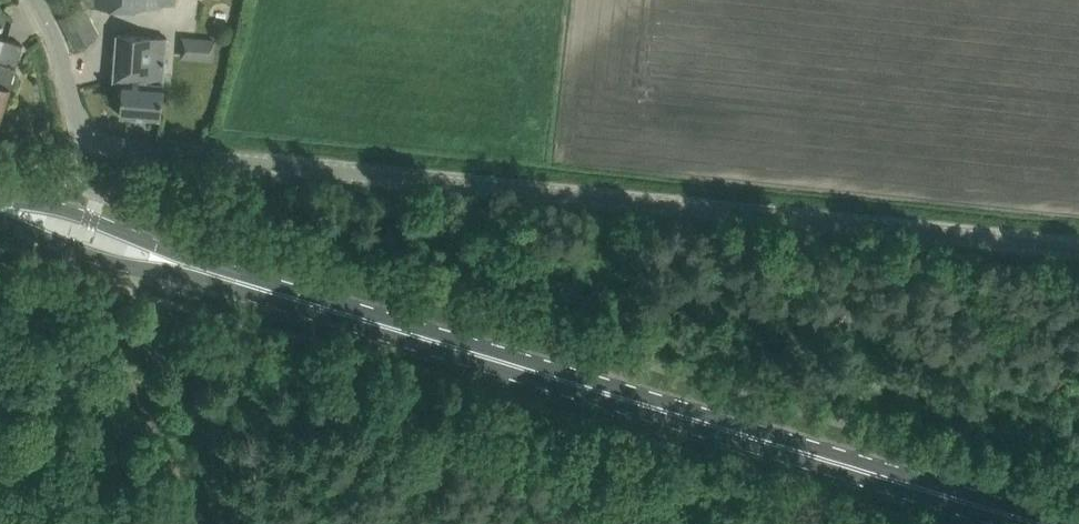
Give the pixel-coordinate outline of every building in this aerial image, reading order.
[(61,16),(76,46),(98,35),(82,5),(61,16)] [(120,115),(160,118),(162,96),(167,37),(117,33),(114,80),(122,80),(120,115)] [(214,59),(215,38),(182,36),(181,58),(214,59)] [(23,44),(5,39),(0,54),(0,120),(23,44)]
